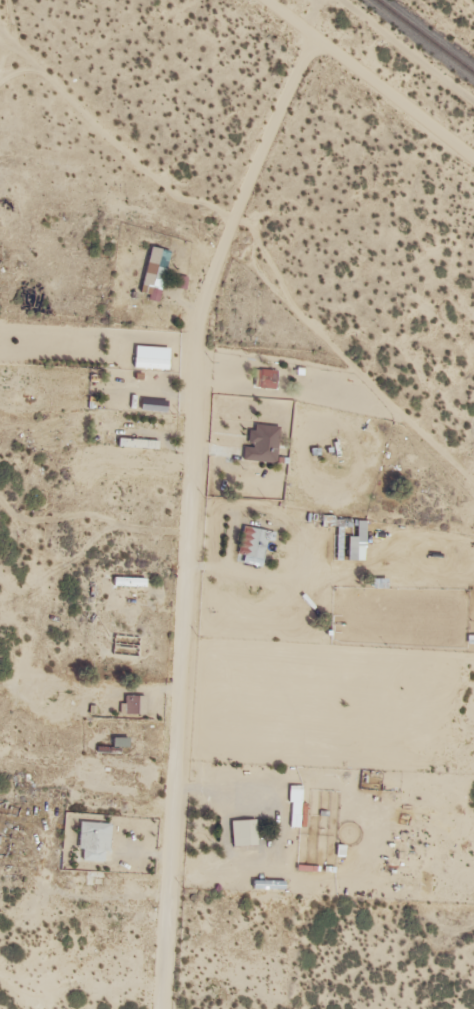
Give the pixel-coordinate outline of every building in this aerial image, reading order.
[(143,296),(163,298),(169,245),(149,243),(143,296)] [(135,367),(167,367),(167,356),(135,356),(135,367)] [(277,383),(277,366),(256,366),(256,383),(277,383)] [(278,460),(279,422),(247,421),(246,459),(278,460)] [(265,525),(242,525),(242,558),(265,558),(265,525)] [(123,693),(123,715),(145,715),(145,693),(123,693)] [(289,828),(302,828),(302,789),(289,789),(289,828)] [(111,861),(112,819),(81,818),(80,861),(111,861)] [(239,818),(239,844),(255,844),(255,818),(239,818)]
